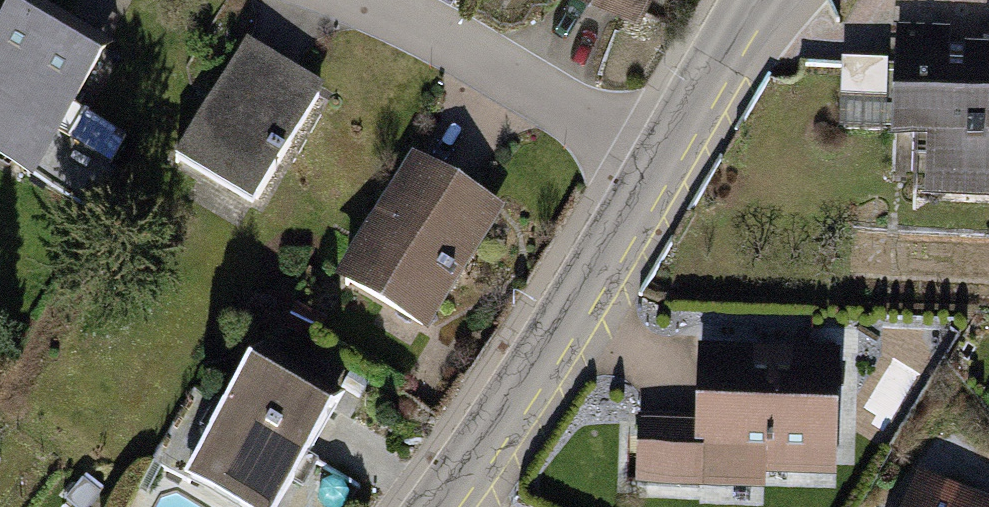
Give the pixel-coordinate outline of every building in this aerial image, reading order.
[(653,11),(661,0),(636,0),(653,11)] [(0,71),(0,143),(54,179),(119,82),(32,23),(0,71)] [(889,196),(988,200),(988,41),(895,37),(889,196)] [(264,66),(189,168),(274,230),(349,129),(264,66)] [(425,171),(355,292),(451,348),(522,226),(425,171)] [(197,487),(231,506),(309,506),(356,431),(266,376),(197,487)] [(666,432),(664,500),(859,505),(862,388),(721,385),(719,434),(666,432)] [(8,477),(0,470),(0,486),(8,477)] [(911,506),(988,506),(923,480),(911,506)]
